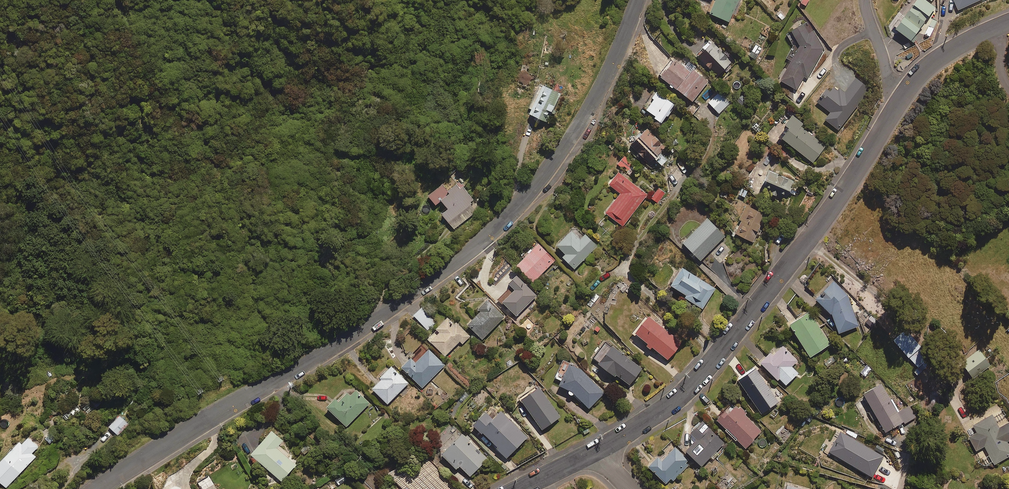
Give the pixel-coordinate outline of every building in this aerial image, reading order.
[(710,15),(730,23),(739,0),(717,0),(710,15)] [(914,43),(918,38),(916,36),(936,8),(924,0),(919,0),(897,31),(914,43)] [(959,11),(981,0),(954,0),(959,11)] [(807,79),(825,49),(807,22),(786,36),(794,48),(787,59),(793,62),(781,82),(797,91),(805,78),(807,79)] [(732,63),(713,44),(708,49),(705,46),(696,56),(718,77),(732,63)] [(761,49),(755,45),(749,56),(755,60),(761,49)] [(691,73),(676,62),(662,80),(693,103),(708,82),(693,71),(691,73)] [(870,89),(856,78),(843,95),(831,86),(818,104),(832,114),(826,121),(838,130),(870,89)] [(560,94),(541,86),(528,115),(547,123),(560,94)] [(676,107),(657,93),(645,110),(663,123),(676,107)] [(729,104),(718,94),(709,104),(719,114),(729,104)] [(804,125),(794,117),(786,127),(789,129),(781,139),(813,163),(826,146),(802,128),(804,125)] [(666,146),(647,129),(631,147),(650,164),(666,146)] [(770,172),(762,191),(786,201),(794,183),(770,172)] [(647,195),(619,174),(610,186),(621,195),(607,215),(623,227),(647,195)] [(449,193),(442,186),(429,197),(436,206),(441,202),(449,211),(442,216),(454,230),(475,212),(470,206),(475,202),(459,184),(449,193)] [(747,191),(740,188),(733,203),(741,206),(747,191)] [(664,194),(657,189),(650,199),(658,204),(664,194)] [(766,217),(747,207),(740,220),(742,221),(736,235),(752,243),(766,217)] [(725,237),(707,220),(683,245),(701,262),(725,237)] [(575,270),(597,247),(585,236),(581,241),(572,232),(557,248),(566,256),(563,259),(575,270)] [(555,261),(538,245),(517,267),(533,283),(555,261)] [(716,290),(683,270),(672,288),(687,297),(686,299),(703,310),(716,290)] [(537,297),(518,278),(510,286),(517,293),(508,302),(502,296),(499,299),(516,317),(537,297)] [(847,295),(835,283),(832,286),(832,285),(816,301),(832,317),(840,335),(860,327),(847,295)] [(592,308),(598,300),(592,295),(586,304),(592,308)] [(505,317),(488,301),(479,311),(481,314),(468,327),(483,341),(505,317)] [(831,346),(809,313),(790,326),(811,359),(831,346)] [(679,343),(646,317),(632,334),(666,360),(679,343)] [(455,327),(448,320),(436,331),(440,334),(431,343),(445,357),(460,342),(462,344),(471,336),(458,324),(455,327)] [(605,328),(596,323),(592,332),(600,336),(605,328)] [(919,346),(905,331),(894,342),(919,368),(915,373),(918,376),(931,363),(917,348),(919,346)] [(547,340),(542,332),(534,337),(539,345),(547,340)] [(798,361),(781,344),(761,364),(785,388),(799,374),(792,367),(798,361)] [(611,351),(605,346),(594,362),(615,378),(616,376),(630,386),(642,370),(613,348),(611,351)] [(445,366),(426,347),(412,361),(410,360),(402,368),(422,389),(445,366)] [(991,366),(979,350),(962,364),(973,379),(991,366)] [(605,394),(572,365),(563,360),(554,379),(562,382),(560,387),(569,393),(571,391),(589,411),(605,394)] [(409,384),(392,368),(380,379),(382,381),(373,391),(388,405),(409,384)] [(777,401),(754,368),(737,380),(760,413),(777,401)] [(903,420),(882,382),(864,393),(886,430),(903,420)] [(369,405),(353,389),(338,404),(336,401),(328,409),(346,428),(369,405)] [(102,403),(96,395),(90,400),(97,407),(102,403)] [(717,422),(727,431),(724,434),(736,445),(739,443),(746,449),(762,433),(744,416),(746,414),(739,407),(737,410),(732,406),(717,422)] [(528,438),(501,413),(494,421),(486,414),(474,427),(508,459),(528,438)] [(130,426),(121,415),(109,425),(118,436),(130,426)] [(993,416),(974,427),(978,434),(970,439),(977,452),(985,448),(995,465),(1008,457),(1008,446),(1007,442),(1008,441),(1008,423),(1000,429),(993,416)] [(720,454),(718,452),(725,444),(703,424),(692,436),(697,441),(686,454),(703,468),(712,459),(714,461),(720,454)] [(283,443),(272,433),(252,457),(282,483),(296,466),(287,458),(289,455),(279,447),(283,443)] [(884,458),(842,434),(830,454),(872,478),(884,458)] [(487,460),(463,437),(443,458),(457,471),(460,467),(471,478),(487,460)] [(30,438),(23,445),(21,443),(9,456),(7,454),(0,462),(0,482),(6,488),(36,457),(32,454),(39,447),(30,438)] [(691,463),(676,448),(662,463),(658,459),(649,469),(668,487),(691,463)] [(347,482),(343,475),(333,481),(336,488),(347,482)]
